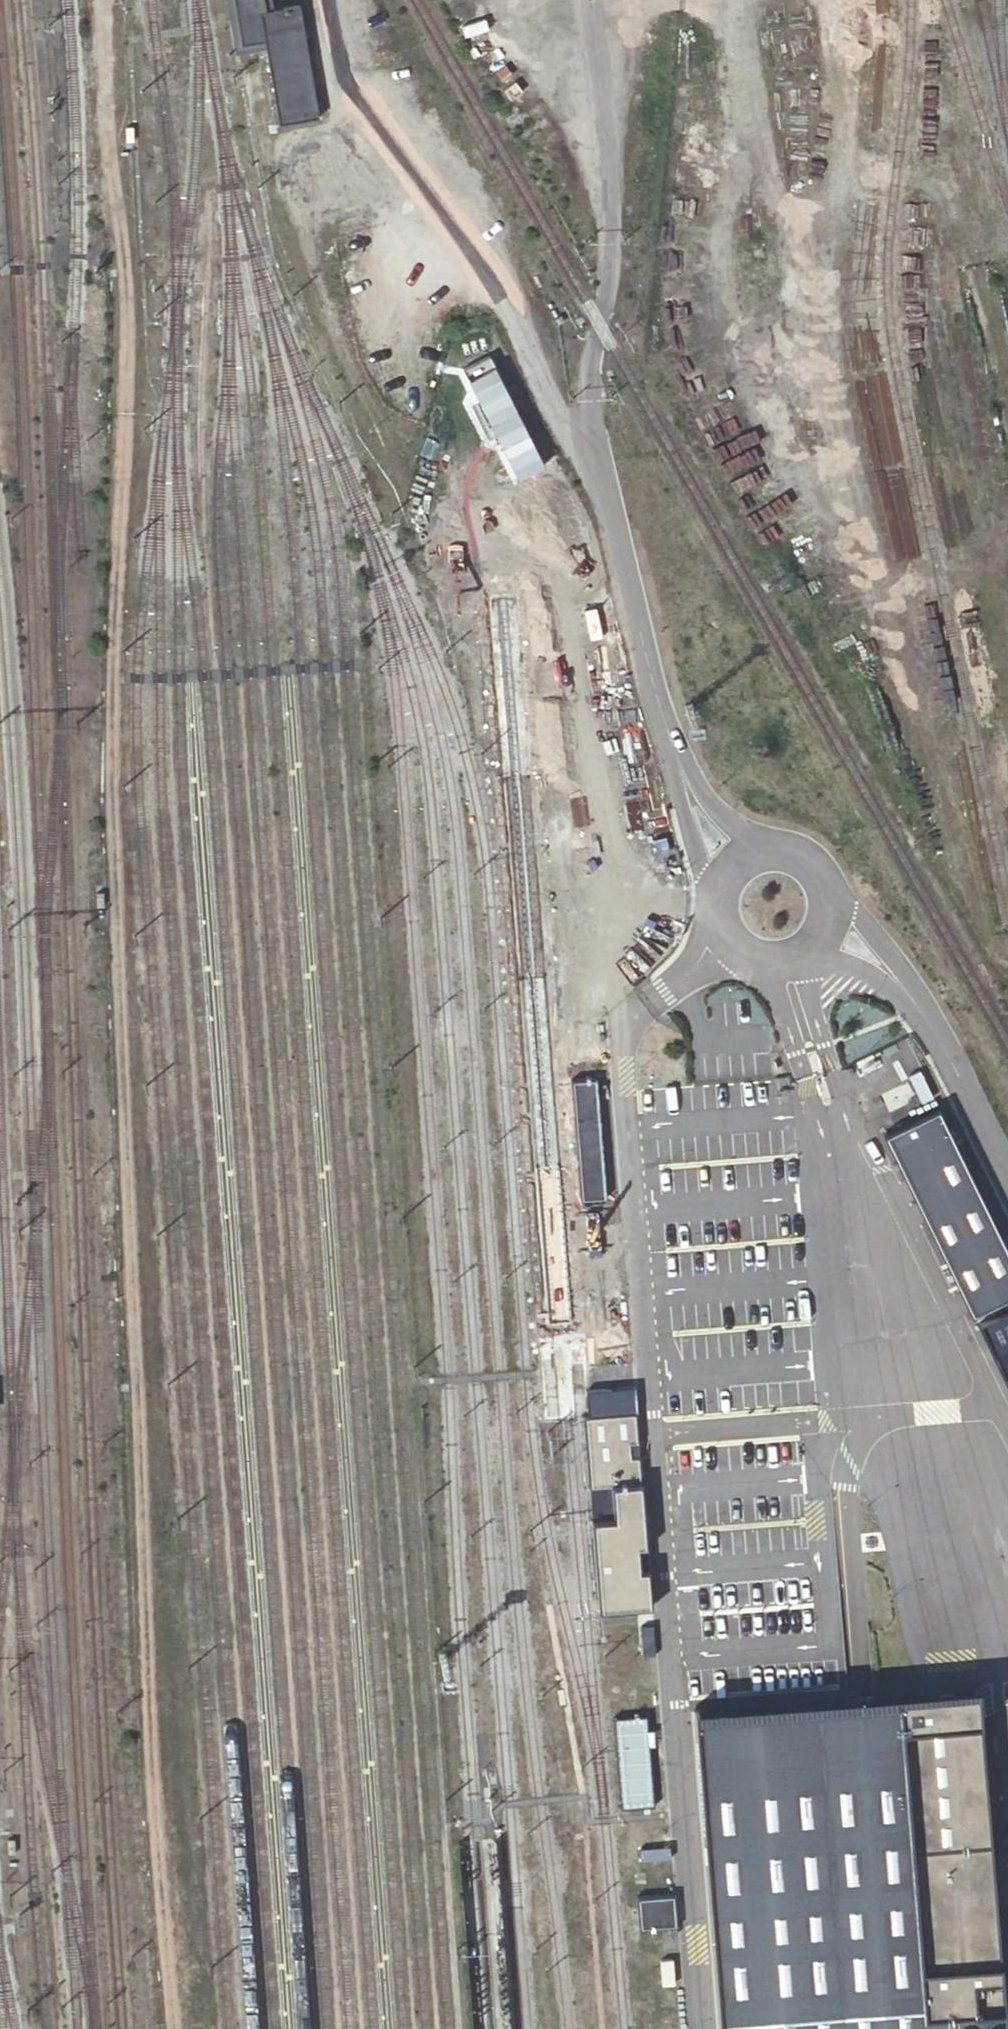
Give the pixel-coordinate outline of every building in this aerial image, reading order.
[(273,0),(246,0),(253,42),(279,37),(294,119),(331,113),(311,4),(275,10),(273,0)] [(359,172),(351,134),(331,138),(337,176),(359,172)] [(445,435),(474,428),(467,392),(437,399),(445,435)] [(550,693),(608,675),(599,646),(541,665),(550,693)] [(884,1132),(972,1314),(1007,1297),(1007,1243),(941,1104),(884,1132)] [(972,1314),(992,1358),(1007,1350),(1007,1297),(972,1314)] [(696,1730),(720,2028),(1004,2028),(978,1708),(696,1730)]
